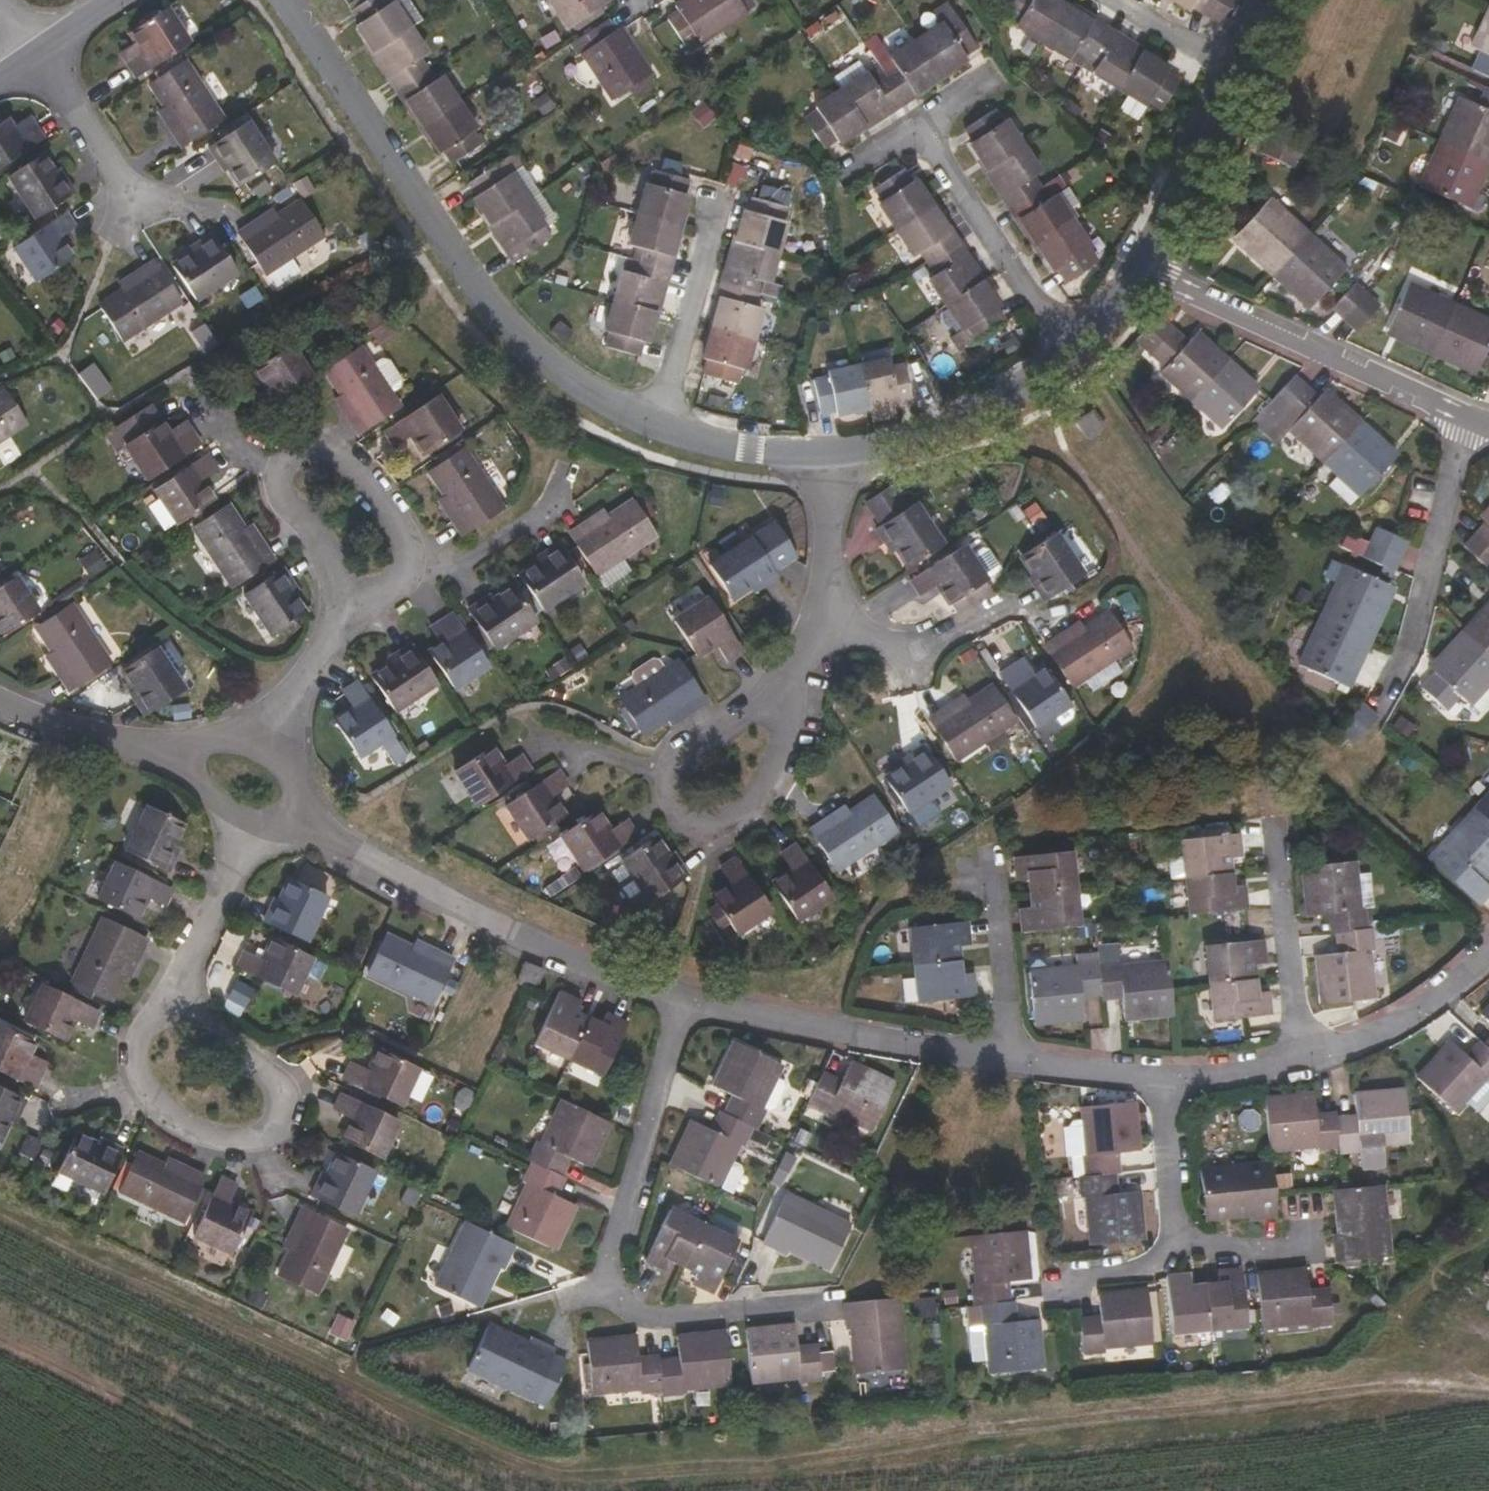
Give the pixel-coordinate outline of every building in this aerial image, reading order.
[(435,81),(420,58),(428,53),(411,27),(394,1),(390,4),(387,0),(366,0),(352,9),(361,22),(357,24),(391,76),(388,78),(403,102),(407,100),(441,153),(446,150),(453,163),(482,144),(473,132),(478,130),(443,76),(435,81)] [(423,19),(411,0),(387,0),(390,4),(394,1),(411,27),(423,19)] [(569,28),(612,0),(551,0),(569,28)] [(702,44),(749,14),(740,0),(683,0),(676,5),(680,11),(669,19),(686,46),(698,39),(702,44)] [(1168,73),(1171,70),(1117,38),(1120,34),(1097,21),(1094,24),(1055,0),(1017,0),(1007,16),(1021,24),(1019,28),(1073,60),(1078,54),(1099,67),(1095,74),(1149,106),(1151,103),(1165,110),(1182,82),(1168,73)] [(1192,12),(1195,8),(1207,17),(1211,12),(1226,20),(1238,0),(1173,0),(1192,12)] [(915,95),(914,94),(969,59),(967,55),(978,49),(949,5),(935,13),(943,24),(890,58),(881,43),(869,50),(879,66),(869,73),(842,90),(816,107),(818,111),(806,119),(824,148),(837,140),(839,143),(893,108),(893,109),(915,95)] [(138,76),(190,42),(168,8),(131,32),(144,52),(129,62),(138,76)] [(1475,50),(1487,55),(1488,56),(1488,18),(1475,50)] [(639,97),(657,86),(620,29),(615,32),(608,21),(572,43),(580,55),(583,54),(613,99),(633,87),(639,97)] [(869,50),(881,43),(877,37),(865,44),(869,50)] [(1488,78),(1488,56),(1487,55),(1478,74),(1488,78)] [(183,146),(224,119),(186,60),(151,83),(167,107),(180,127),(173,131),(183,146)] [(834,76),(842,90),(869,73),(859,60),(834,76)] [(548,92),(533,101),(542,116),(557,107),(548,92)] [(1478,198),(1488,173),(1488,92),(1482,108),(1462,99),(1423,187),(1467,207),(1473,196),(1478,198)] [(703,128),(717,117),(704,101),(690,111),(703,128)] [(173,131),(180,127),(167,107),(160,111),(173,131)] [(1046,187),(1039,177),(1044,174),(1009,121),(1005,123),(997,112),(970,129),(978,142),(973,145),(1007,197),(1003,200),(1018,221),(1022,219),(1057,273),(1062,271),(1070,283),(1101,263),(1075,222),(1059,196),(1069,190),(1061,178),(1046,187)] [(44,137),(35,124),(21,133),(7,114),(0,119),(0,167),(44,137)] [(242,185),(275,162),(248,121),(210,147),(220,162),(224,159),(230,167),(242,185)] [(1266,155),(1295,168),(1304,150),(1275,136),(1266,155)] [(65,176),(61,179),(56,172),(44,153),(9,176),(36,215),(75,190),(65,176)] [(515,263),(553,238),(545,226),(529,200),(511,174),(524,166),(515,154),(471,182),(478,195),(476,197),(509,249),(507,250),(515,263)] [(226,170),(230,167),(224,159),(220,162),(226,170)] [(661,171),(681,177),(685,165),(665,159),(661,171)] [(729,163),(725,185),(744,188),(747,166),(729,163)] [(529,200),(541,192),(524,166),(511,174),(529,200)] [(61,179),(65,176),(60,169),(56,172),(61,179)] [(677,256),(673,256),(690,194),(686,193),(690,179),(681,177),(661,171),(656,170),(652,185),(649,184),(633,243),(622,241),(615,268),(624,271),(608,331),(613,333),(609,347),(640,356),(644,342),(648,343),(665,282),(670,283),(677,256)] [(957,232),(952,234),(917,181),(912,184),(904,171),(882,185),(891,198),(882,205),(917,258),(925,253),(939,275),(930,280),(966,334),(953,342),(962,356),(1007,326),(999,314),(1002,312),(967,257),(971,254),(957,232)] [(267,177),(252,187),(264,206),(279,196),(267,177)] [(1082,218),(1076,209),(1083,205),(1072,188),(1069,190),(1059,196),(1075,222),(1082,218)] [(545,226),(558,218),(541,192),(529,200),(545,226)] [(1467,207),(1473,209),(1478,198),(1473,196),(1467,207)] [(764,281),(770,283),(788,223),(783,221),(787,207),(755,197),(751,212),(748,211),(731,272),(726,271),(719,295),(724,296),(707,358),(710,359),(705,374),(740,383),(744,370),(747,371),(764,308),(757,307),(764,281)] [(1316,304),(1348,269),(1273,199),(1241,234),(1250,243),(1246,248),(1302,300),(1307,295),(1316,304)] [(269,272),(292,257),(325,235),(301,200),(278,215),(258,228),(255,223),(241,233),(268,273),(269,272)] [(255,223),(258,228),(278,215),(274,211),(255,223)] [(37,280),(75,255),(62,236),(76,226),(66,212),(15,246),(37,280)] [(198,299),(239,272),(214,233),(199,243),(202,247),(193,253),(175,264),(198,299)] [(1246,248),(1250,243),(1241,234),(1236,239),(1246,248)] [(193,253),(202,247),(199,243),(190,249),(193,253)] [(269,272),(279,287),(302,272),(292,257),(269,272)] [(126,340),(183,301),(157,261),(142,271),(146,276),(126,289),(102,306),(126,340)] [(121,284),(126,289),(146,276),(142,271),(121,284)] [(1336,309),(1360,331),(1382,307),(1358,285),(1336,309)] [(1480,369),(1488,349),(1488,320),(1413,285),(1393,328),(1404,333),(1400,339),(1465,369),(1467,363),(1480,369)] [(1312,308),(1316,304),(1307,295),(1302,300),(1312,308)] [(377,331),(390,323),(383,313),(371,321),(377,331)] [(1258,393),(1249,385),(1253,380),(1209,341),(1204,346),(1195,338),(1192,341),(1163,315),(1140,341),(1170,367),(1164,374),(1226,429),(1258,393)] [(383,341),(396,333),(390,323),(377,331),(383,341)] [(1390,334),(1400,339),(1404,333),(1393,328),(1390,334)] [(1204,346),(1209,341),(1200,333),(1195,338),(1204,346)] [(254,399),(263,414),(316,379),(294,345),(257,370),(269,389),(254,399)] [(360,434),(401,407),(363,347),(328,369),(344,394),(358,415),(351,419),(360,434)] [(1018,351),(994,366),(1002,379),(1027,365),(1018,351)] [(375,361),(390,388),(402,381),(387,355),(375,361)] [(902,405),(914,402),(906,362),(895,365),(894,361),(830,372),(830,377),(815,379),(822,413),(901,399),(902,405)] [(94,363),(78,373),(96,400),(112,390),(94,363)] [(1465,369),(1477,375),(1480,369),(1467,363),(1465,369)] [(1279,444),(1292,431),(1322,397),(1299,376),(1255,423),(1279,444)] [(1258,393),(1262,389),(1253,380),(1249,385),(1258,393)] [(29,424),(5,388),(0,392),(0,441),(29,424)] [(1333,404),(1338,399),(1328,391),(1323,395),(1333,404)] [(351,419),(358,415),(344,394),(338,398),(351,419)] [(424,454),(461,430),(439,395),(385,430),(395,446),(413,435),(424,454)] [(1386,453),(1391,448),(1338,399),(1333,404),(1323,395),(1322,397),(1292,431),(1340,475),(1363,496),(1395,460),(1386,453)] [(127,445),(149,479),(202,443),(185,421),(171,430),(153,403),(108,434),(119,450),(127,445)] [(1091,440),(1107,430),(1095,412),(1080,422),(1091,440)] [(1161,458),(1176,450),(1168,435),(1153,443),(1161,458)] [(1395,460),(1400,456),(1391,448),(1386,453),(1395,460)] [(464,534),(504,508),(465,449),(432,471),(448,495),(461,516),(454,520),(464,534)] [(207,504),(217,497),(204,480),(219,469),(208,454),(156,489),(179,523),(194,513),(207,504)] [(1353,507),(1363,496),(1340,475),(1329,487),(1353,507)] [(915,566),(946,546),(916,502),(907,508),(893,488),(885,490),(867,501),(884,524),(877,528),(887,544),(896,538),(901,545),(915,566)] [(454,520),(461,516),(448,495),(441,500),(454,520)] [(598,574),(623,558),(657,536),(634,502),(610,517),(591,529),(587,522),(572,532),(598,574)] [(1037,502),(1024,510),(1038,534),(1051,526),(1037,502)] [(194,513),(197,518),(211,509),(207,504),(194,513)] [(235,586),(275,559),(265,544),(258,548),(245,530),(228,505),(215,514),(201,523),(196,527),(235,586)] [(197,518),(201,523),(215,514),(211,509),(197,518)] [(587,522),(591,529),(610,517),(606,510),(587,522)] [(1483,520),(1488,525),(1468,547),(1488,566),(1488,514),(1483,520)] [(258,548),(265,544),(252,525),(245,530),(258,548)] [(779,576),(775,570),(798,554),(777,525),(754,539),(753,537),(710,565),(733,599),(752,586),(761,581),(765,586),(779,576)] [(1343,547),(1397,571),(1410,543),(1381,529),(1374,542),(1351,531),(1343,547)] [(1048,601),(1087,573),(1058,534),(1024,559),(1037,577),(1043,584),(1038,587),(1048,601)] [(893,551),(901,545),(896,538),(887,544),(893,551)] [(521,574),(545,609),(585,583),(560,543),(544,553),(547,558),(540,562),(521,574)] [(955,604),(990,580),(966,546),(915,581),(924,595),(941,584),(955,604)] [(540,562),(547,558),(544,553),(537,557),(540,562)] [(598,574),(607,588),(632,573),(623,558),(598,574)] [(1351,674),(1357,677),(1393,599),(1386,596),(1392,586),(1348,566),(1302,665),(1346,685),(1351,674)] [(275,635),(307,612),(295,594),(288,585),(293,581),(284,567),(246,593),(275,635)] [(41,611),(17,576),(0,587),(0,633),(2,636),(41,611)] [(1038,587),(1043,584),(1037,577),(1033,581),(1038,587)] [(295,594),(300,591),(293,581),(288,585),(295,594)] [(752,586),(757,591),(765,586),(761,581),(752,586)] [(497,648),(538,622),(514,586),(496,597),(490,601),(487,597),(471,607),(497,648)] [(1386,596),(1393,599),(1398,589),(1392,586),(1386,596)] [(1124,615),(1138,610),(1130,590),(1116,596),(1124,615)] [(668,608),(675,619),(699,604),(692,592),(668,608)] [(730,659),(744,650),(710,596),(699,604),(675,619),(701,658),(721,645),(730,659)] [(71,690),(112,663),(73,604),(39,626),(56,652),(69,671),(62,675),(71,690)] [(1488,607),(1440,661),(1446,666),(1437,676),(1426,688),(1451,711),(1463,698),(1473,707),(1474,706),(1484,715),(1488,709),(1488,607)] [(456,688),(490,667),(455,613),(441,622),(444,626),(434,632),(441,643),(430,649),(456,688)] [(1088,679),(1118,659),(1135,647),(1112,613),(1088,630),(1068,643),(1064,636),(1048,646),(1077,687),(1088,679)] [(1068,643),(1088,630),(1083,623),(1064,636),(1068,643)] [(396,710),(439,683),(413,643),(399,651),(402,656),(392,662),(373,674),(396,710)] [(147,714),(185,688),(158,647),(123,670),(136,689),(141,695),(136,698),(147,714)] [(389,657),(392,662),(402,656),(399,651),(389,657)] [(62,675),(69,671),(56,652),(48,656),(62,675)] [(1088,679),(1097,691),(1125,670),(1118,659),(1088,679)] [(693,711),(708,701),(681,660),(623,698),(645,732),(669,717),(688,705),(693,711)] [(1431,670),(1437,676),(1446,666),(1440,661),(1431,670)] [(1039,728),(1073,705),(1048,669),(1029,682),(1017,666),(1003,675),(1039,728)] [(1346,685),(1352,688),(1357,677),(1351,674),(1346,685)] [(396,764),(409,756),(360,681),(345,690),(356,706),(337,718),(360,756),(382,743),(396,764)] [(960,760),(1019,720),(996,687),(972,703),(952,716),(947,710),(932,719),(960,760)] [(136,698),(141,695),(136,689),(132,692),(136,698)] [(947,710),(952,716),(972,703),(967,696),(947,710)] [(669,717),(674,724),(693,711),(688,705),(669,717)] [(1352,738),(1358,743),(1380,719),(1364,705),(1337,736),(1346,744),(1352,738)] [(1399,714),(1391,726),(1408,737),(1416,724),(1399,714)] [(889,779),(912,813),(954,784),(928,746),(913,756),(916,761),(909,766),(889,779)] [(458,771),(480,805),(533,770),(523,755),(507,765),(494,747),(458,771)] [(909,766),(916,761),(913,756),(905,761),(909,766)] [(530,838),(567,815),(554,795),(570,784),(560,770),(508,804),(530,838)] [(813,829),(840,870),(899,830),(877,797),(852,814),(833,827),(827,819),(813,829)] [(1430,860),(1482,907),(1488,900),(1488,883),(1487,881),(1481,876),(1488,868),(1488,797),(1430,860)] [(173,851),(176,843),(187,823),(151,805),(129,851),(164,868),(170,871),(179,854),(173,851)] [(827,819),(833,827),(852,814),(846,807),(827,819)] [(563,835),(585,869),(638,835),(628,820),(612,830),(600,811),(563,835)] [(1248,885),(1235,886),(1232,859),(1245,858),(1242,833),(1184,840),(1193,915),(1250,909),(1248,885)] [(652,900),(690,875),(681,860),(677,863),(672,856),(658,836),(625,858),(652,900)] [(173,851),(179,854),(182,847),(176,843),(173,851)] [(801,920),(835,897),(800,847),(785,857),(795,870),(776,883),(801,920)] [(160,874),(164,868),(129,851),(125,858),(160,874)] [(1027,933),(1082,926),(1074,852),(1019,857),(1022,882),(1034,881),(1037,908),(1024,910),(1027,933)] [(677,863),(681,860),(676,853),(672,856),(677,863)] [(739,933),(774,911),(739,857),(725,866),(736,884),(716,897),(719,902),(710,908),(721,924),(730,919),(739,933)] [(1367,908),(1364,909),(1360,882),(1357,861),(1305,868),(1311,916),(1330,913),(1340,912),(1343,932),(1345,952),(1340,953),(1319,955),(1325,1006),(1377,1000),(1372,951),(1376,951),(1374,929),(1370,930),(1367,908)] [(167,905),(175,888),(118,862),(101,898),(141,918),(151,898),(167,905)] [(267,921),(310,941),(331,897),(293,879),(284,899),(280,906),(275,904),(267,921)] [(1367,908),(1378,907),(1374,880),(1360,882),(1364,909),(1367,908)] [(275,904),(280,906),(284,899),(279,896),(275,904)] [(1337,933),(1343,932),(1340,912),(1330,913),(1333,933),(1337,933)] [(135,949),(143,953),(150,938),(105,917),(75,982),(111,999),(124,973),(135,949)] [(975,972),(964,973),(960,946),(972,945),(969,922),(915,928),(924,1003),(978,997),(975,972)] [(1340,953),(1345,952),(1343,932),(1337,933),(1340,953)] [(369,972),(436,1003),(456,959),(440,952),(437,959),(416,949),(387,935),(369,972)] [(240,966),(298,993),(315,957),(274,938),(264,959),(247,951),(240,966)] [(1272,991),(1260,992),(1256,964),(1269,964),(1266,940),(1210,946),(1218,1020),(1274,1015),(1272,991)] [(416,949),(437,959),(440,952),(419,942),(416,949)] [(124,973),(132,977),(143,953),(135,949),(124,973)] [(1128,1019),(1176,1014),(1171,961),(1122,967),(1122,962),(1102,965),(1101,953),(1079,954),(1081,967),(1033,972),(1038,1023),(1087,1018),(1084,999),(1084,993),(1104,992),(1124,990),(1125,1000),(1128,1019)] [(529,986),(539,990),(547,969),(527,961),(519,982),(529,986)] [(94,1026),(102,1011),(45,984),(27,1020),(69,1040),(78,1019),(94,1026)] [(1105,1001),(1125,1000),(1124,990),(1104,992),(1104,997),(1105,1001)] [(537,1042),(572,1059),(592,1018),(579,1012),(584,1002),(562,991),(537,1042)] [(315,1011),(321,1019),(337,1008),(331,999),(315,1011)] [(572,1059),(607,1076),(631,1025),(609,1014),(604,1024),(592,1018),(572,1059)] [(33,1053),(38,1041),(0,1024),(0,1070),(38,1088),(46,1070),(42,1068),(47,1059),(33,1053)] [(1488,1048),(1488,1047),(1486,1044),(1482,1041),(1468,1055),(1476,1062),(1488,1048)] [(770,1109),(765,1107),(786,1065),(737,1042),(717,1085),(735,1093),(740,1096),(730,1114),(755,1127),(760,1129),(770,1109)] [(1476,1062),(1468,1055),(1453,1042),(1420,1078),(1460,1114),(1468,1105),(1488,1082),(1488,1048),(1476,1062)] [(404,1104),(408,1096),(421,1068),(381,1049),(371,1069),(355,1061),(347,1078),(404,1104)] [(42,1068),(46,1070),(51,1061),(47,1059),(42,1068)] [(831,1110),(875,1131),(898,1084),(854,1062),(845,1080),(842,1087),(823,1079),(811,1103),(830,1113),(831,1110)] [(423,1099),(432,1079),(431,1073),(421,1068),(408,1096),(417,1100),(423,1099)] [(823,1079),(842,1087),(845,1080),(826,1071),(823,1079)] [(1480,1115),(1488,1105),(1488,1082),(1468,1105),(1480,1115)] [(13,1121),(16,1114),(21,1116),(29,1099),(0,1086),(0,1139),(4,1141),(13,1121)] [(1365,1146),(1412,1141),(1407,1089),(1358,1094),(1361,1114),(1361,1119),(1340,1122),(1343,1148),(1343,1153),(1365,1150),(1365,1146)] [(384,1158),(402,1120),(345,1093),(337,1109),(354,1117),(344,1139),(384,1158)] [(726,1112),(730,1114),(740,1096),(735,1093),(726,1112)] [(1340,1122),(1320,1124),(1319,1114),(1317,1094),(1269,1099),(1275,1150),(1322,1146),(1322,1150),(1343,1148),(1340,1122)] [(574,1158),(592,1167),(613,1123),(565,1100),(545,1143),(541,1141),(532,1160),(537,1162),(561,1174),(569,1156),(574,1158)] [(1121,1152),(1143,1150),(1137,1101),(1084,1107),(1087,1120),(1076,1122),(1071,1128),(1077,1178),(1084,1177),(1086,1197),(1090,1196),(1095,1245),(1147,1240),(1141,1190),(1124,1192),(1117,1193),(1115,1173),(1112,1153),(1121,1152)] [(714,1128),(721,1132),(730,1114),(726,1112),(723,1111),(714,1128)] [(1320,1124),(1340,1122),(1340,1116),(1340,1111),(1319,1114),(1320,1124)] [(13,1121),(18,1123),(21,1116),(16,1114),(13,1121)] [(721,1187),(734,1161),(743,1144),(746,1146),(755,1127),(730,1114),(721,1132),(714,1128),(695,1119),(673,1164),(721,1187)] [(61,1170),(106,1191),(126,1149),(111,1142),(108,1147),(99,1143),(78,1133),(61,1170)] [(108,1147),(111,1142),(102,1137),(99,1143),(108,1147)] [(772,1180),(781,1184),(795,1155),(787,1151),(772,1180)] [(314,1195),(357,1215),(378,1171),(341,1152),(331,1173),(327,1181),(322,1179),(314,1195)] [(1121,1172),(1124,1172),(1121,1152),(1112,1153),(1115,1173),(1121,1172)] [(116,1187),(187,1220),(208,1175),(192,1168),(189,1176),(167,1165),(140,1153),(136,1163),(129,1160),(116,1187)] [(570,1177),(566,1176),(574,1158),(569,1156),(561,1174),(552,1192),(561,1196),(570,1177)] [(189,1176),(192,1168),(170,1158),(167,1165),(189,1176)] [(721,1187),(735,1194),(746,1172),(744,1166),(734,1161),(721,1187)] [(557,1250),(578,1205),(561,1196),(552,1192),(561,1174),(537,1162),(527,1182),(530,1183),(510,1227),(557,1250)] [(1253,1219),(1280,1216),(1275,1163),(1204,1170),(1208,1214),(1235,1211),(1236,1215),(1253,1213),(1253,1216),(1253,1219)] [(322,1179),(327,1181),(331,1173),(326,1171),(322,1179)] [(1117,1193),(1124,1192),(1121,1172),(1115,1173),(1117,1193)] [(197,1234),(234,1252),(253,1212),(233,1202),(241,1185),(224,1177),(197,1234)] [(1341,1263),(1394,1257),(1386,1184),(1343,1190),(1346,1217),(1342,1217),(1344,1234),(1340,1234),(1337,1234),(1341,1263)] [(1342,1217),(1346,1217),(1343,1190),(1335,1190),(1340,1234),(1344,1234),(1342,1217)] [(1282,1218),(1326,1216),(1325,1192),(1281,1194),(1282,1218)] [(812,1253),(835,1264),(854,1224),(788,1193),(765,1242),(790,1254),(791,1252),(793,1248),(810,1256),(812,1253)] [(284,1276),(319,1293),(351,1228),(309,1208),(301,1224),(308,1228),(297,1249),(284,1276)] [(718,1292),(742,1241),(673,1209),(649,1259),(670,1269),(675,1258),(701,1271),(696,1282),(718,1292)] [(1253,1213),(1236,1215),(1235,1211),(1208,1214),(1209,1220),(1253,1216),(1253,1213)] [(504,1267),(505,1268),(517,1243),(469,1221),(438,1285),(478,1304),(490,1280),(493,1281),(500,1266),(504,1267)] [(290,1246),(297,1249),(308,1228),(301,1224),(290,1246)] [(1013,1281),(1033,1279),(1027,1230),(975,1235),(981,1284),(976,1284),(978,1305),(982,1305),(984,1325),(990,1325),(994,1361),(995,1373),(1045,1367),(1040,1318),(1022,1320),(1013,1321),(1008,1281),(1013,1281)] [(832,1271),(835,1264),(812,1253),(810,1256),(793,1248),(791,1252),(832,1271)] [(478,1304),(485,1307),(504,1267),(500,1266),(493,1281),(490,1280),(478,1304)] [(1176,1333),(1250,1326),(1244,1269),(1222,1272),(1223,1284),(1195,1287),(1194,1275),(1170,1277),(1176,1333)] [(1314,1326),(1336,1323),(1333,1295),(1313,1297),(1312,1289),(1310,1269),(1261,1274),(1267,1326),(1313,1321),(1314,1326)] [(1013,1321),(1022,1320),(1020,1300),(1015,1301),(1013,1281),(1008,1281),(1013,1321)] [(1313,1297),(1333,1295),(1332,1287),(1312,1289),(1313,1297)] [(905,1368),(909,1368),(902,1297),(849,1303),(852,1329),(853,1329),(857,1328),(859,1346),(863,1346),(866,1372),(905,1368)] [(935,1298),(913,1298),(913,1318),(935,1317),(935,1298)] [(1104,1359),(1152,1356),(1147,1304),(1099,1307),(1101,1328),(1101,1337),(1082,1339),(1084,1366),(1104,1365),(1104,1359)] [(345,1342),(356,1324),(338,1313),(328,1332),(345,1342)] [(531,1342),(533,1339),(492,1321),(489,1327),(514,1339),(516,1335),(531,1342)] [(803,1381),(825,1378),(822,1350),(801,1352),(800,1344),(798,1324),(750,1329),(755,1382),(802,1377),(803,1381)] [(976,1363),(994,1361),(990,1325),(984,1325),(972,1327),(976,1363)] [(470,1367),(549,1404),(571,1357),(558,1351),(559,1349),(533,1337),(533,1339),(531,1342),(516,1335),(514,1339),(489,1327),(470,1367)] [(858,1373),(866,1372),(863,1346),(859,1346),(857,1328),(853,1329),(858,1373)] [(1082,1339),(1101,1337),(1101,1328),(1081,1330),(1082,1339)] [(687,1387),(735,1383),(730,1332),(680,1336),(681,1356),(682,1361),(663,1362),(642,1364),(642,1355),(640,1336),(591,1340),(595,1392),(644,1389),(644,1391),(665,1390),(665,1394),(688,1392),(687,1387)] [(801,1352),(822,1350),(822,1342),(800,1344),(801,1352)] [(642,1364),(663,1362),(663,1357),(663,1353),(642,1355),(642,1364)] [(868,1389),(907,1385),(905,1368),(866,1372),(868,1389)]
